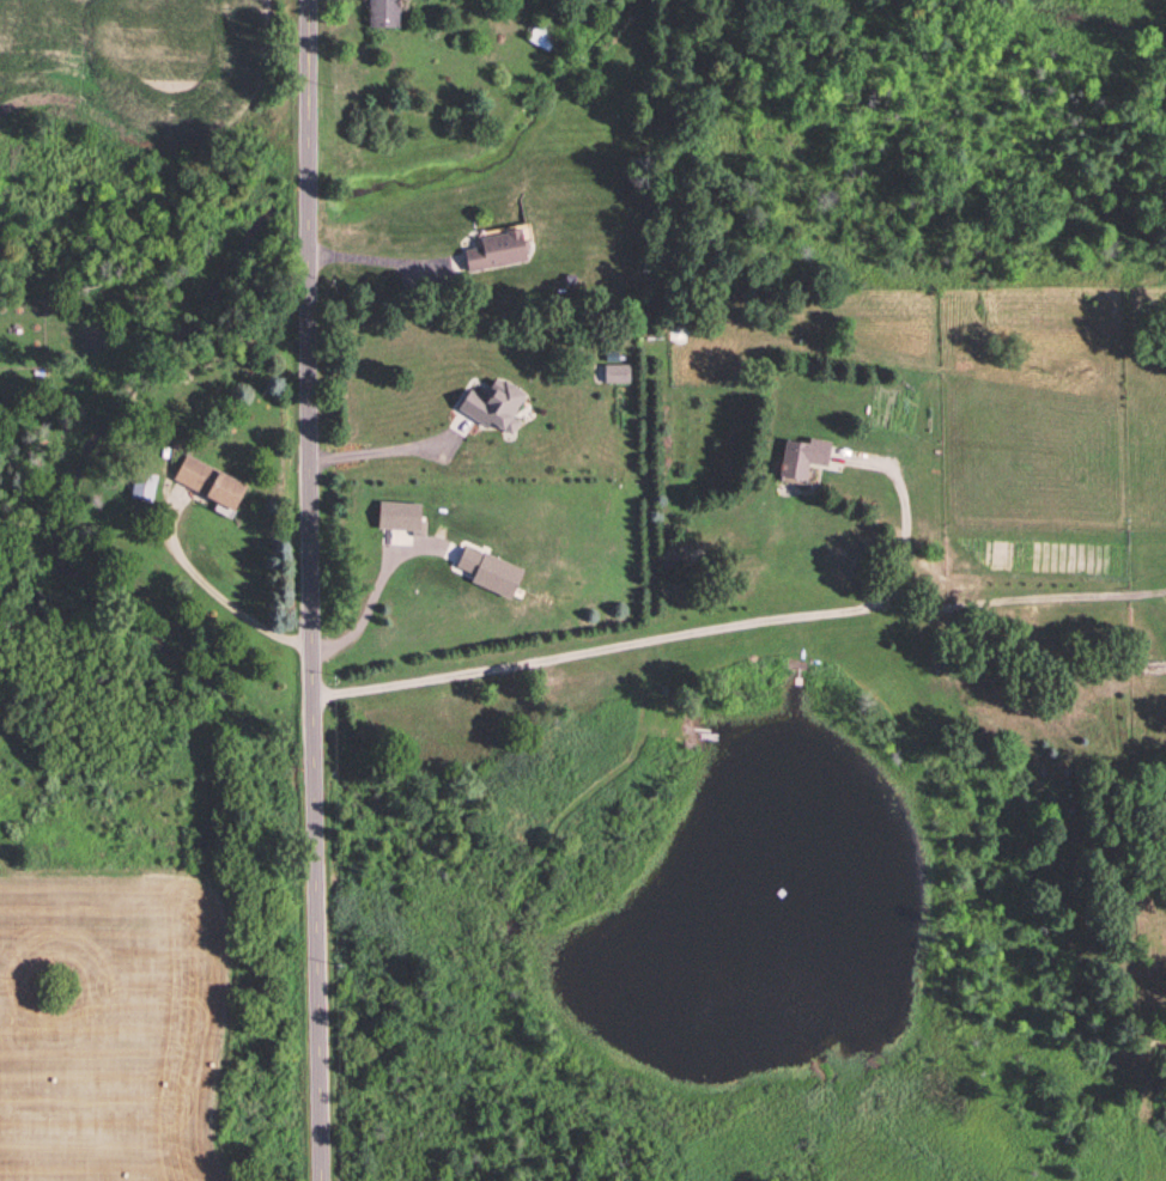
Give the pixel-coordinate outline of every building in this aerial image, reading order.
[(402,30),(402,0),(371,0),(371,30),(402,30)] [(527,39),(548,53),(564,31),(543,16),(527,39)] [(470,272),(531,263),(525,230),(480,237),(482,248),(466,250),(470,272)] [(833,443),(789,435),(781,475),(808,480),(811,463),(829,466),(833,443)] [(174,483),(238,510),(250,484),(186,456),(174,483)] [(150,504),(159,477),(139,471),(130,497),(150,504)]
